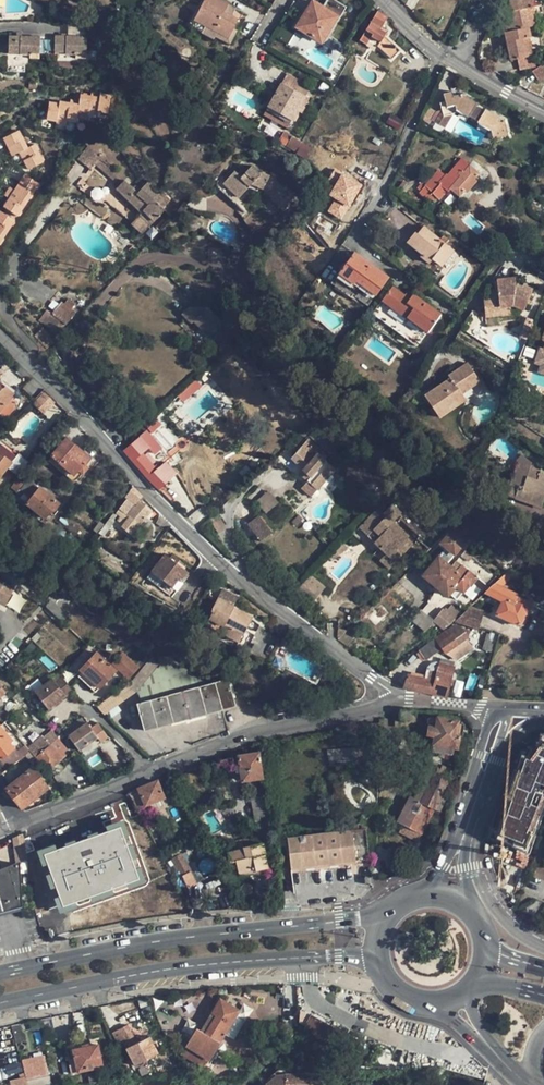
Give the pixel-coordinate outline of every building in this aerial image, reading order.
[(222,0),(204,0),(195,19),(205,24),(218,31),(228,36),(237,20),(224,11),(228,3),(222,0)] [(336,15),(313,0),(297,26),(321,41),(336,15)] [(504,31),(527,26),(531,26),(527,8),(533,6),(531,0),(514,0),(509,1),(512,17),(496,21),(498,33),(504,31)] [(531,26),(536,25),(533,6),(527,8),(531,26)] [(376,10),(359,39),(367,44),(372,36),(381,41),(384,35),(388,28),(383,25),(388,17),(376,10)] [(203,29),(205,24),(195,19),(192,23),(203,29)] [(69,25),(68,36),(85,37),(86,26),(69,25)] [(524,38),(529,36),(527,26),(504,31),(510,60),(527,56),(524,38)] [(225,41),(228,36),(218,31),(216,36),(225,41)] [(399,50),(384,35),(381,41),(378,45),(392,58),(399,50)] [(38,54),(39,37),(8,36),(7,54),(29,55),(29,53),(38,54)] [(86,37),(85,37),(68,36),(54,36),(54,38),(53,54),(76,56),(76,52),(85,53),(86,37)] [(533,55),(529,36),(524,38),(527,56),(533,55)] [(46,54),(46,38),(39,37),(38,54),(46,54)] [(53,54),(54,38),(46,38),(46,54),(53,54)] [(531,71),(537,80),(543,76),(543,62),(531,71)] [(287,72),(281,82),(305,96),(311,86),(287,72)] [(305,96),(281,82),(264,113),(287,127),(297,111),(301,113),(309,99),(305,96)] [(438,99),(438,107),(439,113),(448,112),(457,110),(466,116),(468,115),(476,120),(475,121),(489,130),(490,137),(505,135),(503,120),(483,108),(482,109),(474,105),(475,102),(459,92),(450,94),(450,89),(441,90),(443,98),(438,99)] [(96,93),(96,94),(95,98),(94,110),(104,110),(106,94),(96,93)] [(75,113),(85,114),(87,97),(77,97),(76,101),(76,105),(75,113)] [(95,98),(87,97),(85,114),(94,114),(94,110),(95,98)] [(57,103),(56,107),(55,120),(65,121),(67,104),(57,103)] [(76,105),(67,104),(65,121),(74,121),(75,113),(76,105)] [(45,123),(55,124),(55,120),(56,107),(47,106),(45,123)] [(441,125),(448,112),(439,113),(438,107),(431,108),(427,117),(441,125)] [(403,122),(391,115),(387,122),(399,129),(403,122)] [(7,149),(22,140),(17,131),(15,132),(13,132),(9,134),(10,136),(2,140),(7,149)] [(278,141),(286,146),(291,135),(284,131),(278,141)] [(301,141),(291,135),(286,146),(295,152),(301,141)] [(27,149),(22,140),(7,149),(12,157),(20,152),(27,149)] [(310,147),(302,142),(297,152),(304,156),(310,147)] [(20,152),(25,160),(39,153),(35,144),(27,149),(20,152)] [(94,164),(97,161),(101,156),(88,146),(78,158),(90,169),(94,164)] [(44,161),(39,153),(25,160),(29,169),(44,161)] [(97,161),(121,183),(124,179),(101,156),(97,161)] [(463,191),(466,193),(472,187),(469,184),(474,179),(479,172),(461,157),(447,175),(439,169),(425,186),(431,191),(438,182),(448,191),(450,189),(459,196),(463,191)] [(94,164),(117,187),(121,183),(97,161),(94,164)] [(252,185),(260,188),(264,189),(285,207),(294,197),(274,179),(259,173),(251,165),(245,170),(242,167),(236,173),(234,171),(223,182),(239,197),(249,187),(252,185)] [(333,198),(327,212),(343,220),(363,182),(341,171),(329,196),(333,198)] [(26,173),(21,181),(35,190),(40,182),(26,173)] [(139,215),(150,225),(165,210),(163,207),(169,199),(149,180),(143,186),(139,185),(136,185),(132,187),(124,179),(121,183),(117,187),(115,189),(141,213),(139,215)] [(30,197),(35,190),(21,181),(16,188),(30,197)] [(397,189),(403,194),(407,190),(409,187),(403,181),(397,189)] [(431,191),(435,195),(440,199),(448,191),(438,182),(431,191)] [(5,193),(7,194),(10,196),(16,188),(10,184),(5,193)] [(429,202),(435,195),(431,191),(425,186),(424,187),(420,193),(419,193),(429,202)] [(24,206),(30,197),(16,188),(10,196),(24,206)] [(420,200),(407,190),(403,194),(416,205),(420,200)] [(24,206),(10,196),(7,194),(1,203),(13,212),(12,213),(16,215),(17,215),(19,215),(24,206)] [(435,217),(443,223),(451,215),(449,213),(443,208),(435,217)] [(9,228),(15,220),(13,219),(14,218),(11,215),(10,216),(0,210),(0,221),(9,228)] [(254,210),(243,220),(253,232),(264,222),(254,210)] [(142,233),(150,225),(139,215),(132,223),(142,233)] [(4,236),(9,228),(0,221),(0,234),(4,236)] [(444,244),(439,239),(423,227),(418,233),(415,231),(407,241),(422,254),(421,256),(428,262),(432,258),(441,265),(453,251),(444,244)] [(443,234),(439,239),(444,244),(449,239),(443,234)] [(331,282),(350,297),(352,294),(367,305),(388,278),(353,252),(331,282)] [(483,300),(484,308),(510,305),(514,305),(524,309),(532,290),(515,283),(514,277),(496,280),(497,289),(490,290),(491,299),(483,300)] [(408,299),(404,295),(392,287),(373,313),(404,336),(406,334),(419,343),(440,314),(412,294),(408,299)] [(73,305),(66,300),(63,304),(61,303),(51,315),(46,311),(38,321),(51,331),(55,325),(61,329),(74,313),(70,310),(73,305)] [(512,315),(510,305),(484,308),(485,317),(512,315)] [(189,307),(182,312),(191,322),(193,320),(209,336),(222,322),(208,308),(189,307)] [(227,309),(220,316),(232,328),(239,321),(227,309)] [(519,337),(526,340),(534,320),(528,317),(519,337)] [(40,329),(32,336),(43,351),(51,344),(40,329)] [(543,349),(539,347),(535,359),(534,362),(541,364),(543,366),(543,347),(543,349)] [(533,366),(534,362),(535,359),(525,356),(523,362),(533,366)] [(480,380),(468,362),(448,375),(450,378),(425,395),(439,416),(465,399),(462,392),(480,380)] [(196,381),(178,395),(182,401),(200,386),(196,381)] [(6,402),(14,394),(5,386),(2,389),(0,386),(0,410),(6,402)] [(54,403),(45,394),(34,403),(44,413),(54,403)] [(6,402),(0,410),(0,415),(4,419),(13,408),(6,402)] [(147,431),(125,450),(159,488),(176,473),(166,462),(156,469),(141,453),(148,447),(154,453),(161,447),(147,431)] [(84,466),(90,459),(67,438),(52,456),(74,475),(83,465),(84,466)] [(310,439),(291,458),(302,469),(309,477),(314,471),(321,478),(335,464),(310,439)] [(19,476),(29,463),(18,455),(12,462),(0,453),(0,477),(8,467),(19,476)] [(531,462),(521,454),(515,460),(517,463),(507,495),(541,507),(543,497),(543,472),(530,467),(531,462)] [(307,480),(309,477),(302,469),(299,473),(307,480)] [(52,510),(54,511),(60,504),(23,473),(7,492),(14,497),(18,493),(19,494),(26,486),(35,494),(28,503),(45,518),(49,513),(52,510)] [(143,496),(133,486),(125,497),(127,499),(117,513),(127,521),(122,527),(132,535),(150,511),(139,502),(143,496)] [(268,491),(256,502),(267,513),(278,502),(268,491)] [(392,523),(402,512),(393,503),(382,515),(374,508),(357,526),(368,537),(376,530),(381,535),(375,541),(381,547),(387,552),(380,559),(390,568),(413,545),(406,539),(407,537),(392,523)] [(198,517),(203,523),(212,515),(207,509),(198,517)] [(117,515),(113,513),(104,525),(98,533),(101,535),(104,537),(115,522),(113,521),(117,515)] [(218,532),(225,527),(216,515),(208,519),(218,532)] [(258,515),(247,524),(261,541),(272,533),(258,515)] [(94,529),(98,533),(104,525),(99,522),(94,529)] [(162,528),(156,524),(148,535),(153,540),(162,528)] [(435,585),(451,567),(447,563),(468,538),(455,526),(441,542),(447,548),(424,575),(435,585)] [(387,552),(381,547),(375,554),(380,559),(387,552)] [(338,555),(335,553),(329,559),(331,562),(338,555)] [(166,556),(153,572),(176,590),(189,573),(178,564),(171,559),(166,556)] [(174,556),(171,559),(178,564),(180,561),(174,556)] [(451,567),(435,585),(447,595),(448,593),(456,600),(470,585),(472,586),(478,579),(469,571),(469,570),(457,560),(451,567)] [(509,570),(494,584),(499,586),(512,575),(509,570)] [(178,592),(176,590),(153,572),(148,579),(173,599),(178,592)] [(0,581),(0,604),(5,606),(14,589),(0,581)] [(494,584),(485,592),(503,601),(497,615),(521,626),(531,605),(516,598),(517,595),(499,586),(494,584)] [(311,603),(315,598),(300,587),(296,593),(311,603)] [(223,589),(219,598),(233,606),(237,597),(223,589)] [(46,606),(53,613),(64,601),(56,595),(46,606)] [(233,606),(219,598),(212,611),(213,612),(206,627),(205,629),(206,632),(208,633),(209,634),(214,635),(215,635),(219,633),(238,641),(251,615),(233,606)] [(74,608),(64,601),(53,613),(63,622),(74,608)] [(453,622),(478,629),(483,613),(468,608),(454,621),(453,622)] [(442,610),(431,623),(441,631),(453,622),(454,621),(442,610)] [(435,638),(442,648),(445,652),(456,660),(473,649),(484,638),(470,633),(470,631),(453,625),(435,638)] [(341,638),(348,644),(354,637),(347,631),(341,638)] [(498,636),(487,632),(482,649),(493,652),(498,636)] [(367,649),(354,637),(348,644),(361,656),(367,649)] [(427,659),(442,648),(435,638),(420,649),(427,659)] [(160,652),(143,671),(143,672),(144,672),(149,677),(166,657),(160,652)] [(83,672),(98,687),(118,668),(114,663),(111,666),(97,653),(89,661),(91,663),(83,672)] [(123,654),(114,663),(118,668),(129,678),(138,668),(123,654)] [(208,685),(169,654),(166,657),(149,677),(139,689),(142,703),(208,685)] [(428,693),(445,697),(453,667),(438,663),(435,662),(431,663),(427,667),(424,678),(407,675),(404,686),(404,687),(428,693)] [(94,691),(98,687),(83,672),(79,676),(94,691)] [(133,685),(139,689),(149,677),(144,672),(133,685)] [(52,679),(35,692),(48,709),(72,691),(62,678),(55,683),(52,679)] [(144,730),(170,723),(235,706),(228,680),(208,685),(142,703),(138,704),(144,730)] [(130,683),(121,690),(128,696),(139,689),(133,685),(130,683)] [(121,690),(97,706),(104,713),(128,696),(121,690)] [(24,696),(20,691),(13,696),(18,701),(24,696)] [(410,709),(400,710),(401,719),(411,719),(411,709),(410,709)] [(457,748),(459,736),(455,735),(457,722),(457,720),(430,715),(427,717),(427,720),(430,723),(427,734),(433,735),(431,750),(451,754),(453,747),(457,748)] [(463,724),(457,722),(455,735),(459,736),(461,736),(463,724)] [(87,723),(69,736),(79,751),(98,738),(101,742),(108,737),(99,724),(91,729),(87,723)] [(368,740),(379,740),(379,723),(368,724),(368,740)] [(6,770),(14,763),(13,763),(22,755),(19,751),(5,735),(6,733),(0,726),(0,763),(6,770)] [(31,748),(37,756),(52,743),(58,738),(51,730),(31,748)] [(70,752),(58,738),(52,743),(64,757),(70,752)] [(98,738),(79,751),(82,755),(101,742),(98,738)] [(30,761),(34,766),(39,772),(45,767),(48,771),(64,757),(52,743),(37,756),(30,761)] [(27,744),(19,751),(22,755),(31,748),(27,744)] [(328,765),(340,764),(371,762),(371,747),(327,749),(328,765)] [(19,770),(30,761),(37,756),(31,748),(22,755),(13,763),(14,763),(19,770)] [(241,780),(248,779),(254,778),(260,777),(261,777),(258,752),(238,755),(239,764),(240,772),(241,780)] [(502,832),(523,840),(543,787),(543,755),(542,754),(530,760),(502,832)] [(424,780),(420,790),(425,792),(437,767),(429,763),(428,766),(424,765),(418,776),(424,780)] [(425,792),(420,790),(418,788),(413,797),(409,796),(404,805),(397,820),(402,824),(421,833),(452,769),(442,764),(440,768),(437,767),(425,792)] [(41,775),(39,772),(34,766),(18,778),(13,782),(30,803),(48,788),(39,777),(41,775)] [(164,797),(157,780),(156,781),(136,789),(144,805),(164,797)] [(13,782),(6,788),(23,809),(30,803),(13,782)] [(136,789),(129,791),(137,808),(144,805),(136,789)] [(258,821),(258,828),(259,828),(262,828),(262,831),(273,827),(268,795),(252,798),(256,821),(258,821)] [(144,805),(148,811),(166,804),(164,797),(144,805)] [(193,834),(198,831),(193,822),(187,825),(193,834)] [(417,841),(421,833),(402,824),(398,832),(417,841)] [(274,836),(273,828),(273,827),(262,831),(263,836),(264,837),(274,836)] [(93,857),(116,851),(129,848),(124,828),(68,843),(71,857),(78,855),(81,863),(93,860),(93,857)] [(360,829),(355,829),(353,829),(356,860),(370,858),(367,828),(360,829)] [(353,829),(274,838),(277,859),(288,857),(289,867),(356,860),(353,829)] [(255,838),(242,841),(243,846),(256,844),(255,838)] [(233,843),(234,850),(242,848),(241,847),(243,846),(242,841),(242,840),(233,843)] [(263,842),(256,844),(243,846),(241,847),(242,848),(234,850),(226,852),(229,861),(236,860),(238,872),(254,868),(255,870),(267,867),(264,854),(265,853),(263,842)] [(130,854),(129,848),(116,851),(118,857),(130,854)] [(173,858),(173,859),(182,875),(188,887),(196,883),(181,853),(173,858)] [(176,878),(182,875),(173,859),(168,861),(176,878)] [(19,905),(18,863),(0,870),(0,911),(19,905)] [(34,903),(38,902),(45,900),(43,892),(32,895),(34,903)] [(45,900),(38,902),(41,916),(48,914),(45,900)] [(219,998),(212,1009),(208,1018),(203,1014),(181,1053),(204,1067),(238,1009),(219,998)] [(208,1007),(203,1014),(208,1018),(212,1009),(208,1007)] [(316,1042),(335,1052),(341,1046),(347,1034),(311,1014),(302,1030),(307,1034),(306,1036),(312,1039),(313,1037),(318,1040),(316,1042)] [(132,1022),(127,1024),(148,1066),(160,1060),(152,1043),(146,1046),(136,1027),(134,1027),(132,1022)] [(148,1066),(127,1024),(126,1025),(112,1032),(115,1039),(117,1038),(120,1045),(123,1043),(138,1070),(148,1066)] [(262,1040),(267,1034),(265,1031),(262,1029),(257,1037),(262,1040)] [(68,1049),(68,1053),(70,1060),(65,1061),(68,1074),(103,1066),(98,1043),(68,1049)] [(45,1053),(21,1058),(25,1078),(49,1074),(45,1053)] [(97,1072),(88,1074),(89,1082),(99,1080),(97,1072)] [(23,1073),(18,1074),(19,1078),(11,1080),(13,1084),(26,1084),(23,1073)] [(306,1074),(278,1073),(276,1073),(274,1074),(274,1078),(272,1078),(272,1082),(269,1082),(269,1083),(266,1084),(263,1084),(310,1084),(310,1082),(306,1082),(306,1074)] [(324,1077),(314,1074),(306,1074),(306,1082),(310,1082),(310,1084),(323,1084),(324,1077)]
